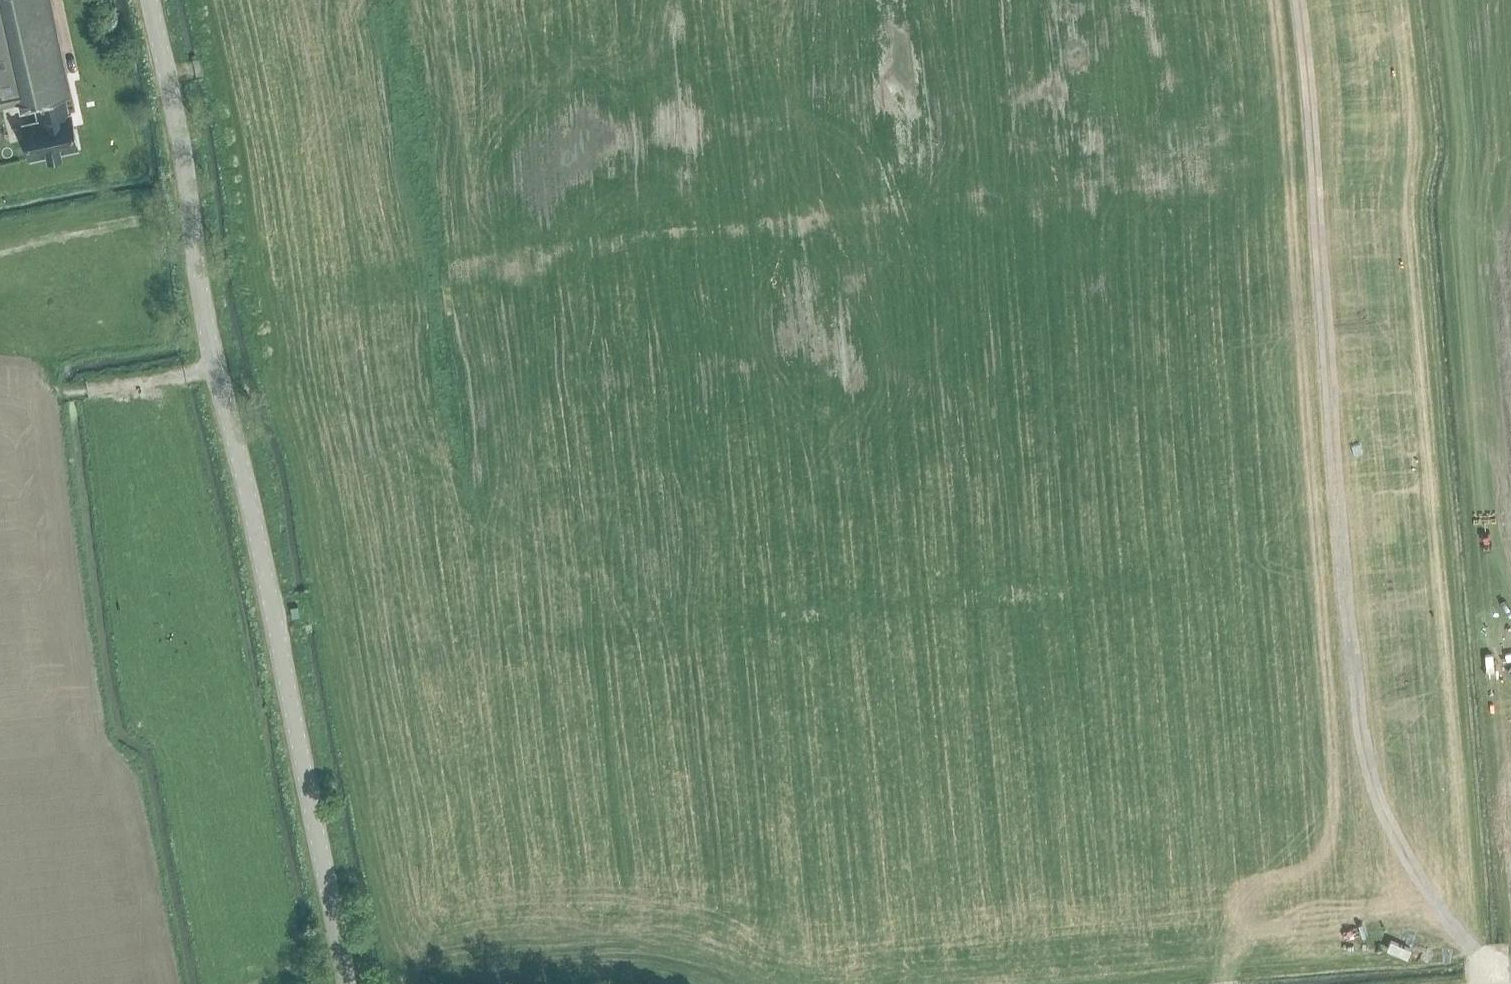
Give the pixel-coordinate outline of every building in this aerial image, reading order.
[(19,99),(21,106),(34,103),(65,96),(71,95),(50,0),(0,0),(0,104),(19,99)] [(69,115),(65,96),(34,103),(39,122),(22,125),(30,159),(47,155),(48,159),(59,157),(59,153),(79,148),(71,114),(69,115)]
